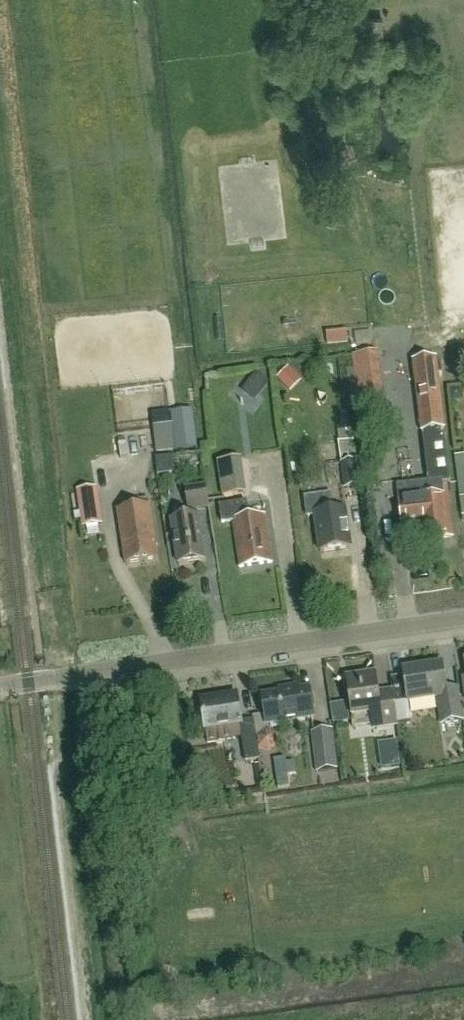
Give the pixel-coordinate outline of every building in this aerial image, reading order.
[(331,348),(354,347),(353,332),(331,332),(331,348)] [(353,356),(356,376),(360,416),(382,413),(375,353),(353,356)] [(444,431),(443,418),(438,374),(443,374),(441,360),(414,363),(422,434),(426,433),(427,438),(423,439),(428,477),(430,477),(431,482),(397,486),(403,529),(420,527),(421,541),(453,538),(446,483),(450,482),(444,436),(441,437),(441,431),(444,431)] [(324,375),(333,374),(333,366),(323,367),(324,375)] [(281,379),(294,394),(307,383),(294,368),(281,379)] [(255,372),(241,391),(255,401),(269,382),(255,372)] [(176,451),(197,448),(192,410),(171,412),(176,451)] [(175,450),(174,440),(172,425),(153,427),(156,452),(175,450)] [(361,487),(358,462),(355,441),(339,443),(341,465),(340,465),(344,489),(361,487)] [(144,456),(143,442),(125,443),(126,457),(144,456)] [(455,456),(460,498),(463,497),(463,455),(455,456)] [(106,522),(103,487),(82,489),(84,524),(106,522)] [(172,521),(179,565),(205,561),(196,509),(208,507),(205,487),(185,490),(190,518),(172,521)] [(320,552),(351,548),(345,510),(333,512),(330,496),(317,498),(320,514),(315,515),(320,552)] [(222,523),(233,522),(240,568),(272,563),(265,516),(249,518),(247,502),(220,506),(222,523)] [(126,564),(158,559),(150,506),(118,511),(126,564)] [(463,721),(462,712),(458,688),(446,690),(442,665),(403,671),(408,702),(437,698),(441,724),(463,721)] [(397,725),(395,717),(393,699),(379,700),(375,675),(347,679),(353,718),(371,715),(373,728),(397,725)] [(267,725),(313,718),(308,689),(296,691),(295,687),(288,688),(288,692),(263,697),(267,725)] [(201,702),(205,730),(207,743),(241,738),(245,762),(260,760),(253,720),(241,722),(237,696),(201,702)] [(316,773),(328,771),(330,783),(339,782),(337,770),(338,770),(332,730),(311,734),(316,773)] [(400,768),(397,745),(382,747),(385,770),(400,768)]
